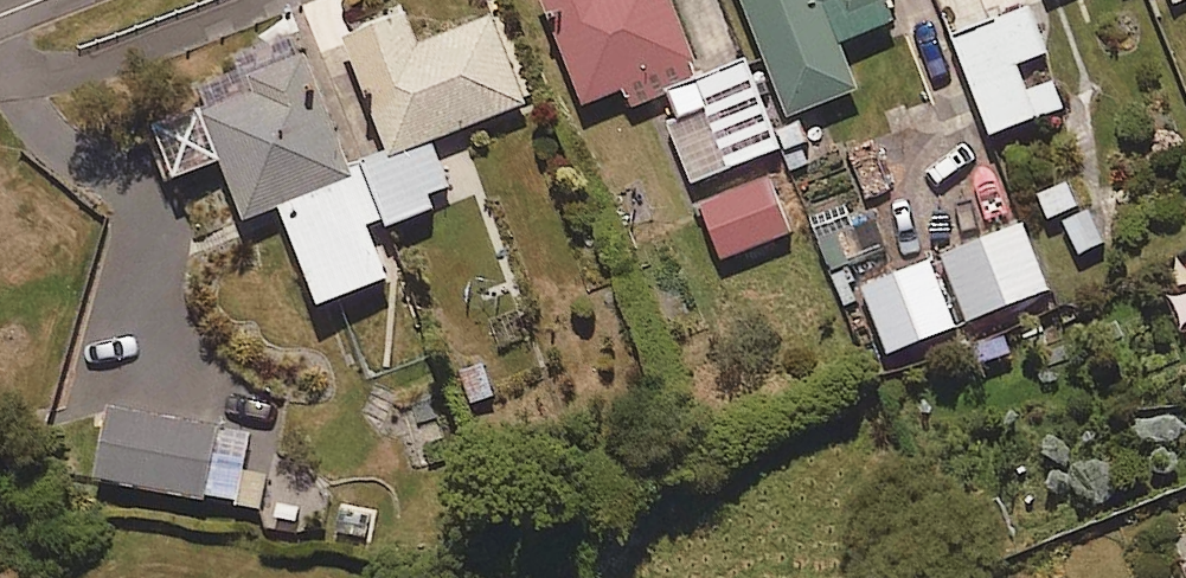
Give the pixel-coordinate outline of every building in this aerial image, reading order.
[(660,96),(704,79),(673,0),(544,0),(584,104),(626,88),(633,106),(660,96)] [(843,42),(894,21),(887,3),(895,0),(740,0),(789,118),(862,88),(843,42)] [(1017,64),(1048,52),(1033,11),(951,41),(987,136),(1064,107),(1055,82),(1028,92),(1017,64)] [(364,160),(386,218),(389,226),(436,208),(431,194),(451,187),(433,140),(527,104),(494,18),(420,46),(408,15),(326,46),(369,158),(364,160)] [(350,165),(303,42),(246,64),(197,82),(205,101),(145,124),(167,181),(224,160),(247,219),(284,205),(321,303),(389,277),(369,225),(386,218),(364,160),(350,165)] [(747,63),(704,79),(660,96),(693,181),(780,148),(747,63)] [(722,258),(792,232),(771,177),(701,203),(722,258)] [(1050,288),(1020,221),(941,255),(970,322),(1050,288)] [(890,353),(957,327),(931,261),(864,287),(890,353)] [(242,472),(249,432),(108,407),(95,479),(263,509),(269,477),(242,472)]
